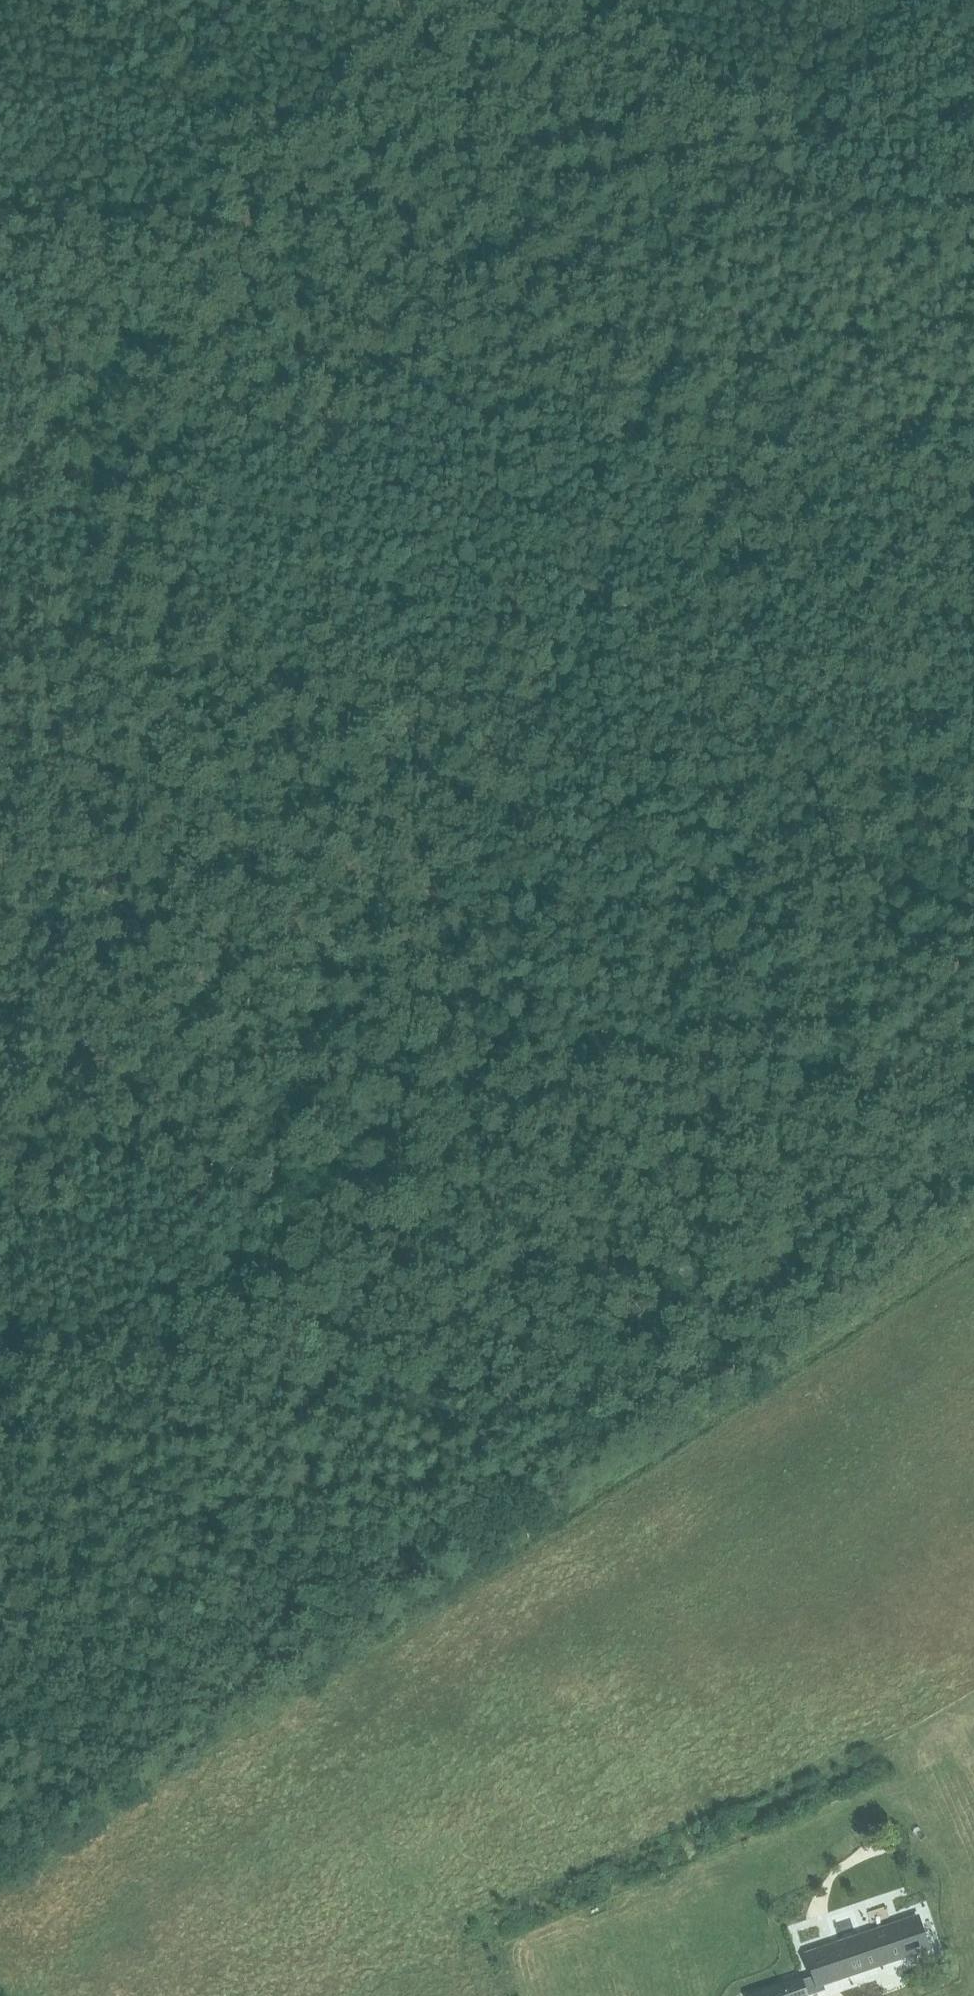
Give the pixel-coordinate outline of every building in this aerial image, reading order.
[(844,1948),(808,1960),(817,1987),(830,1983),(870,1969),(912,1955),(929,1950),(918,1917),(908,1920),(842,1942),(844,1948)] [(749,1995),(809,1995),(803,1978),(749,1995)]
